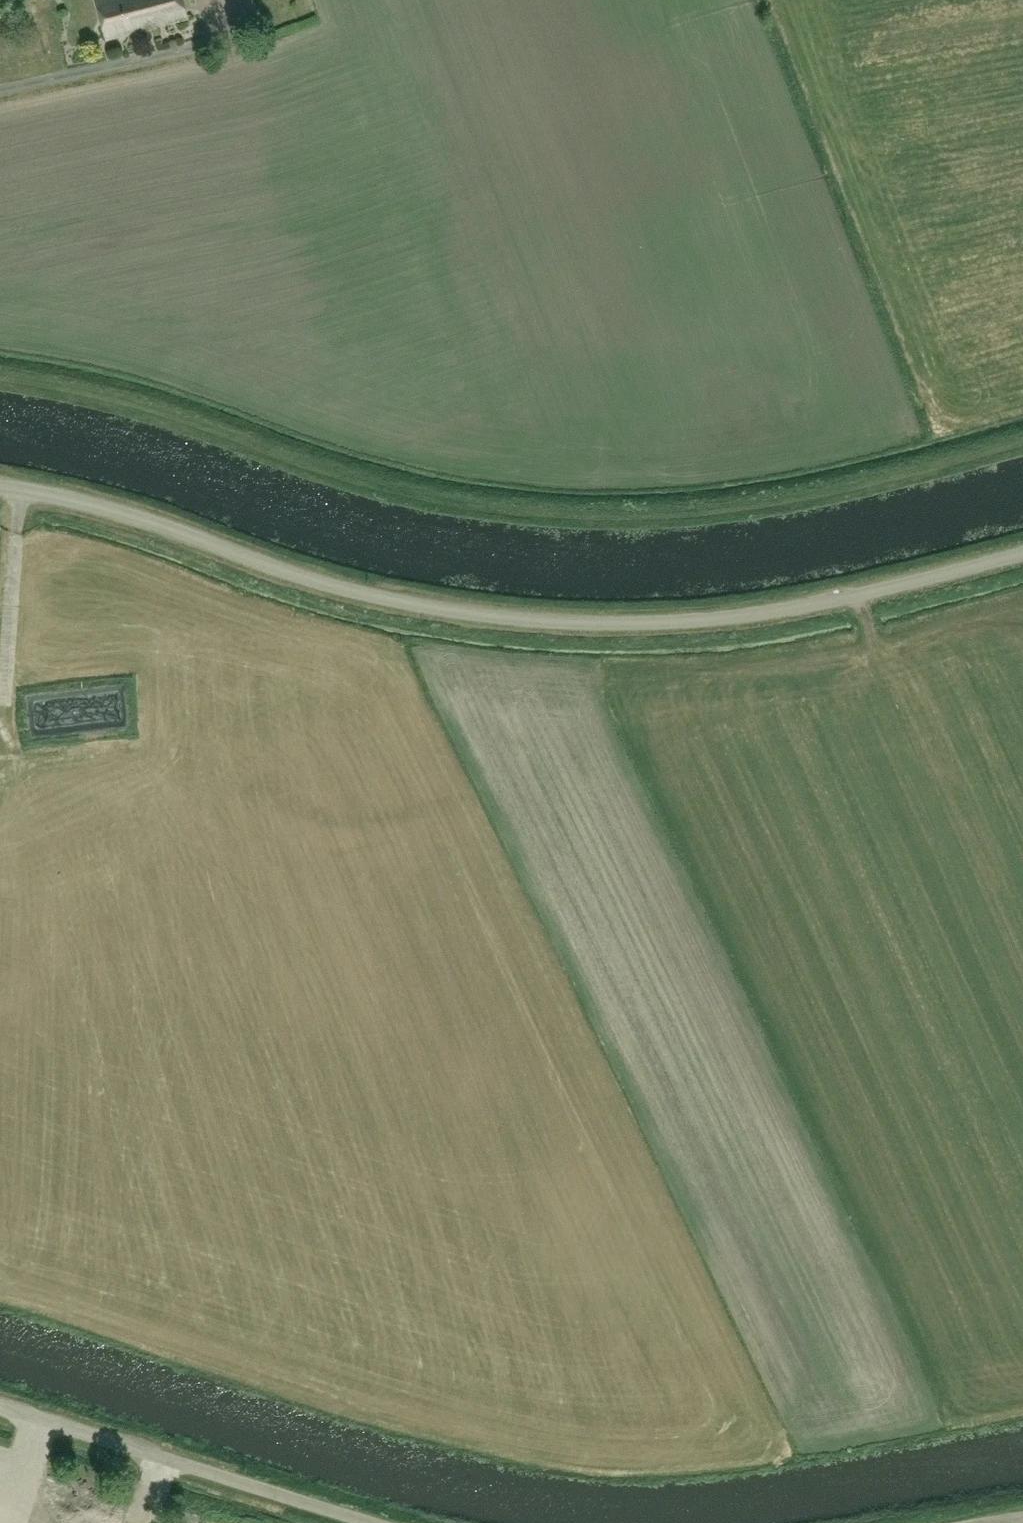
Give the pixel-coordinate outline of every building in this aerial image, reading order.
[(105,38),(187,17),(183,0),(96,0),(105,38)]
